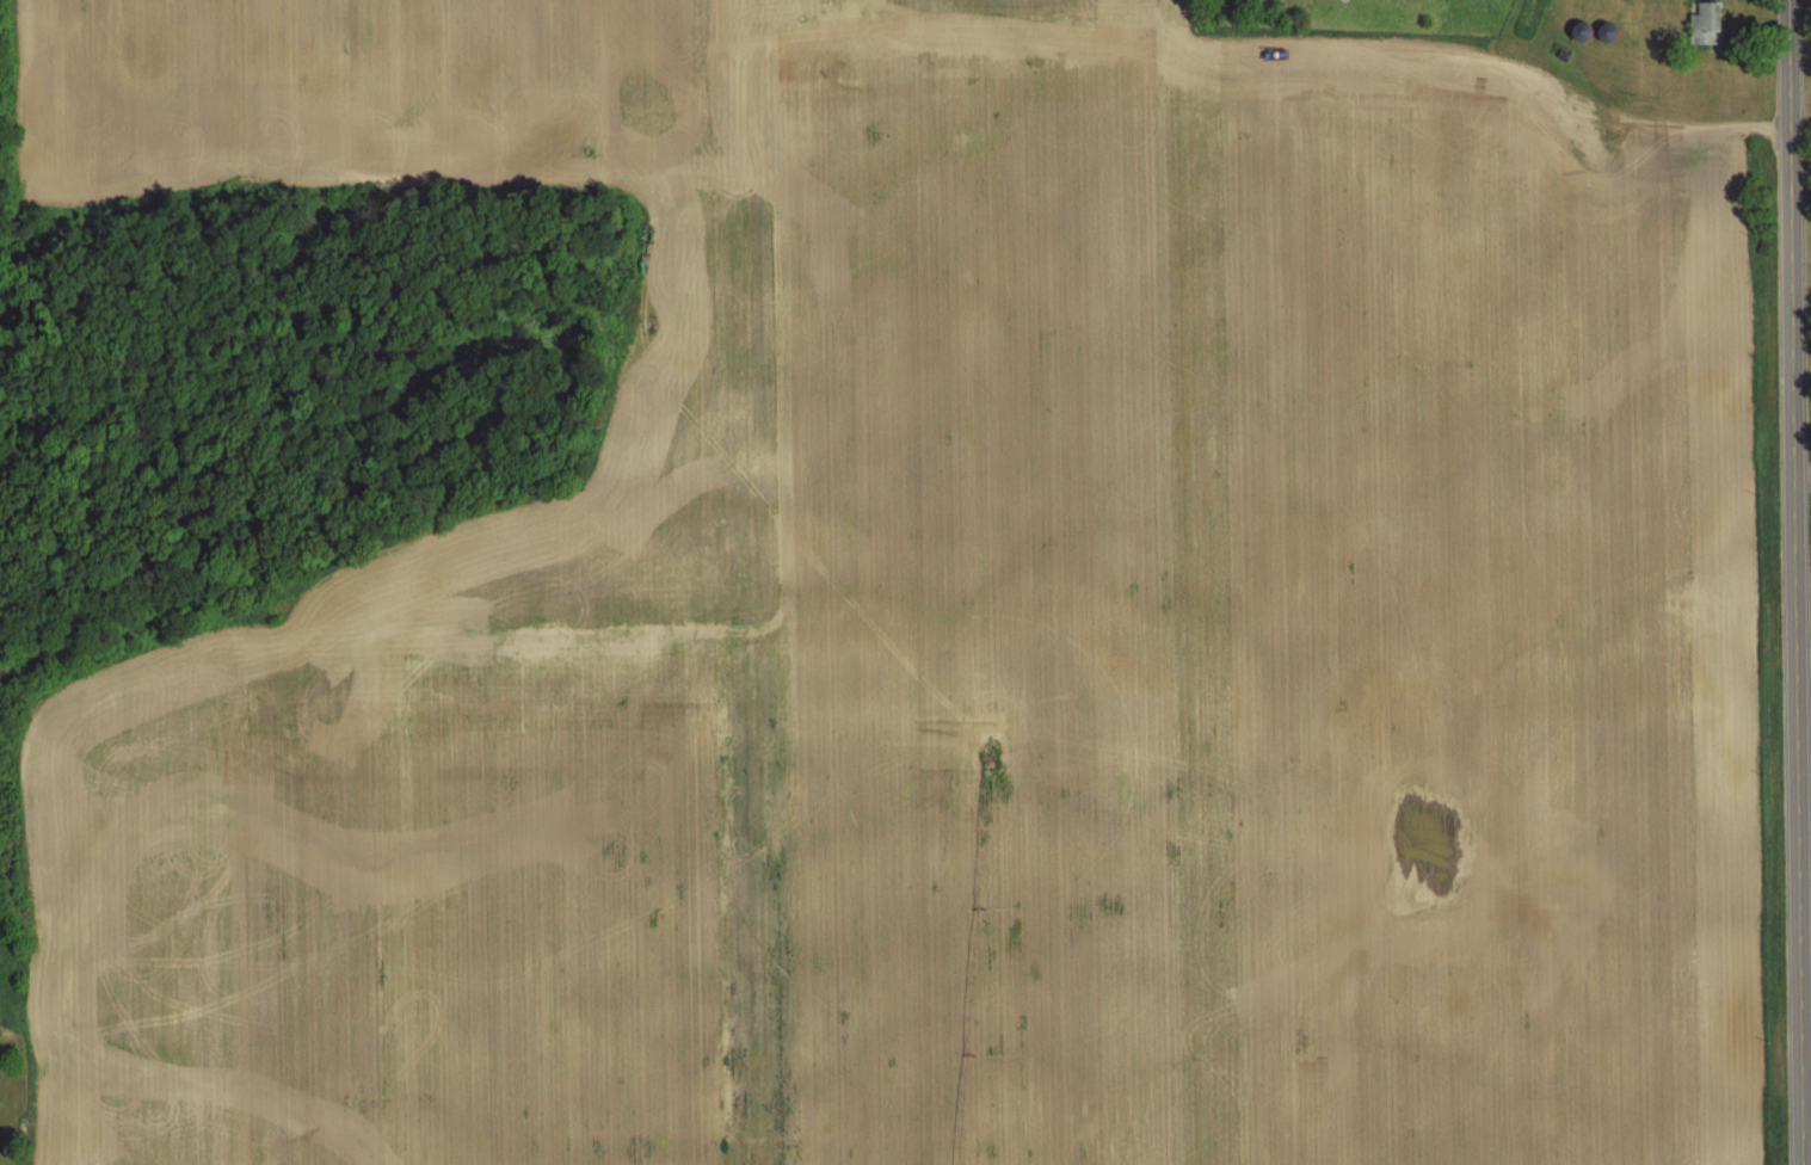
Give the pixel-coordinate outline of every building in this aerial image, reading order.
[(1719,46),(1719,4),(1689,4),(1689,46),(1719,46)]
